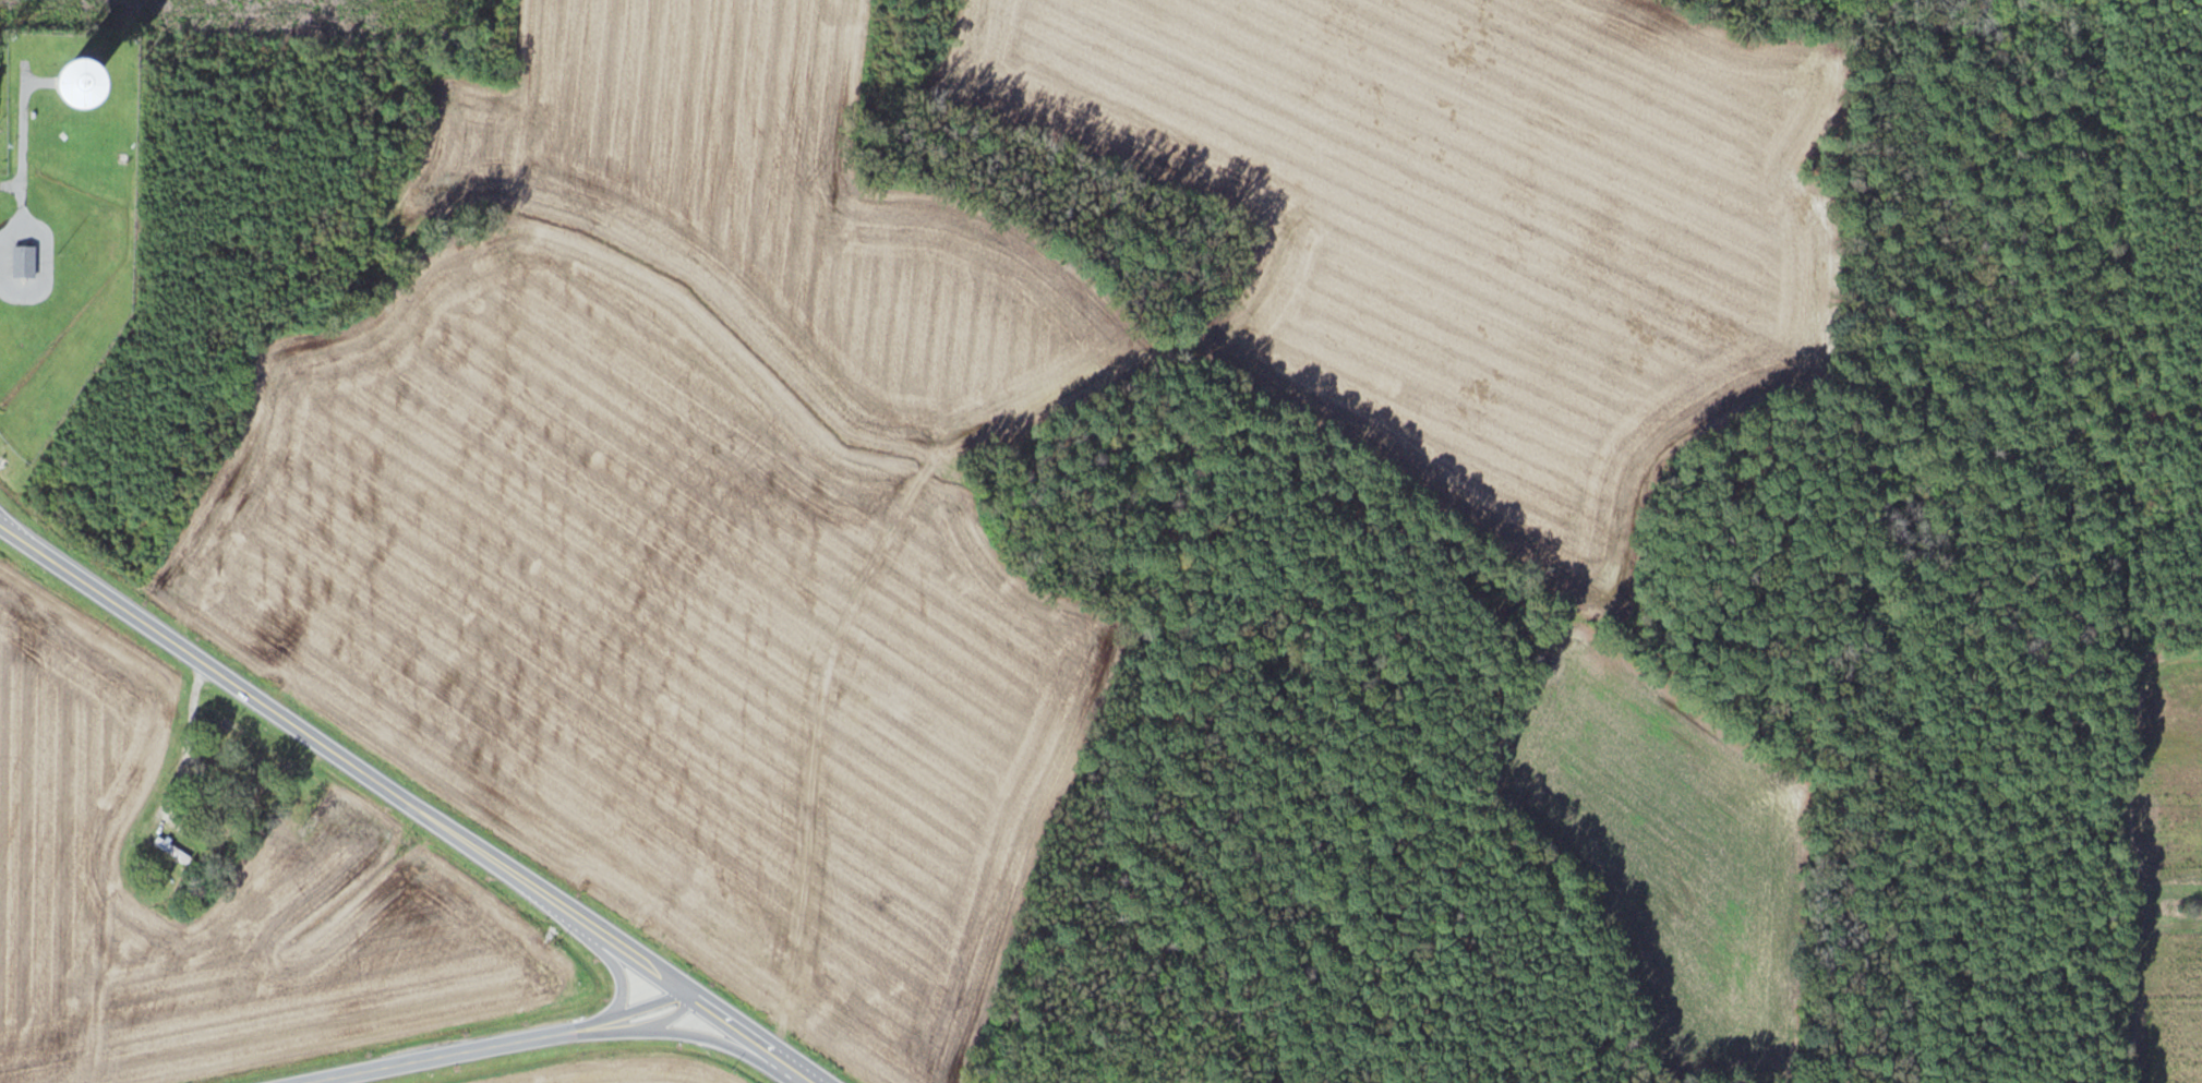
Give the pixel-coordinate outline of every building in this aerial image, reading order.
[(16,276),(31,276),(31,245),(16,245),(16,276)] [(195,856),(160,834),(155,842),(189,865),(195,856)]
